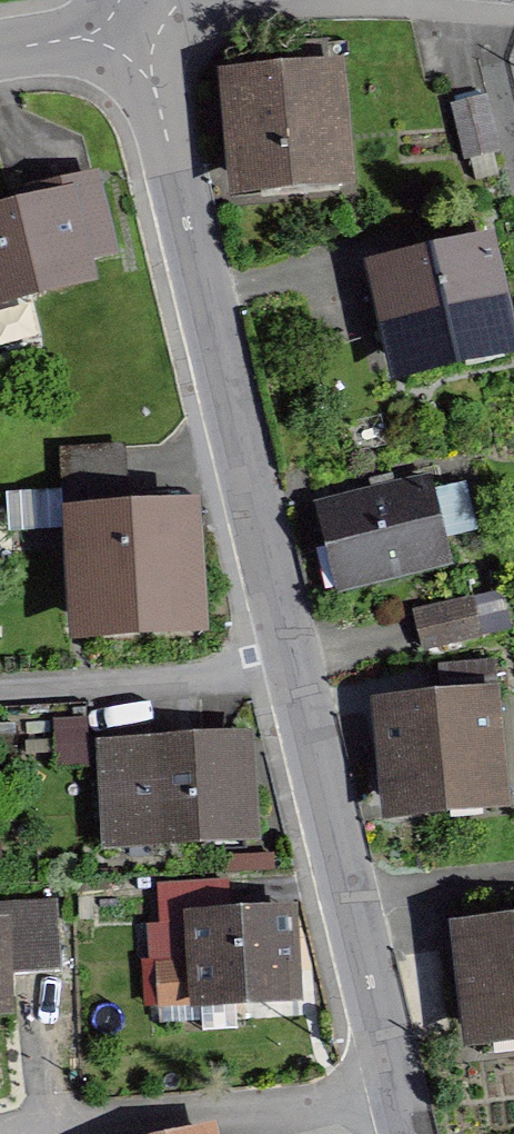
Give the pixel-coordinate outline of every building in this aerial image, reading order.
[(333,69),(207,77),(216,205),(342,196),(333,69)] [(0,218),(0,312),(118,279),(93,191),(0,218)] [(488,243),(363,273),(393,400),(513,371),(513,351),(488,243)] [(428,481),(316,510),(341,606),(453,577),(428,481)] [(190,521),(81,525),(85,639),(194,636),(190,521)] [(505,823),(494,698),(364,709),(375,835),(505,823)] [(253,850),(246,743),(92,753),(99,860),(253,850)] [(0,935),(0,1026),(8,1025),(5,980),(60,977),(56,910),(9,913),(10,934),(0,935)] [(191,1017),(303,1013),(300,919),(187,923),(191,1017)] [(450,933),(462,1054),(513,1049),(513,926),(450,933)]
